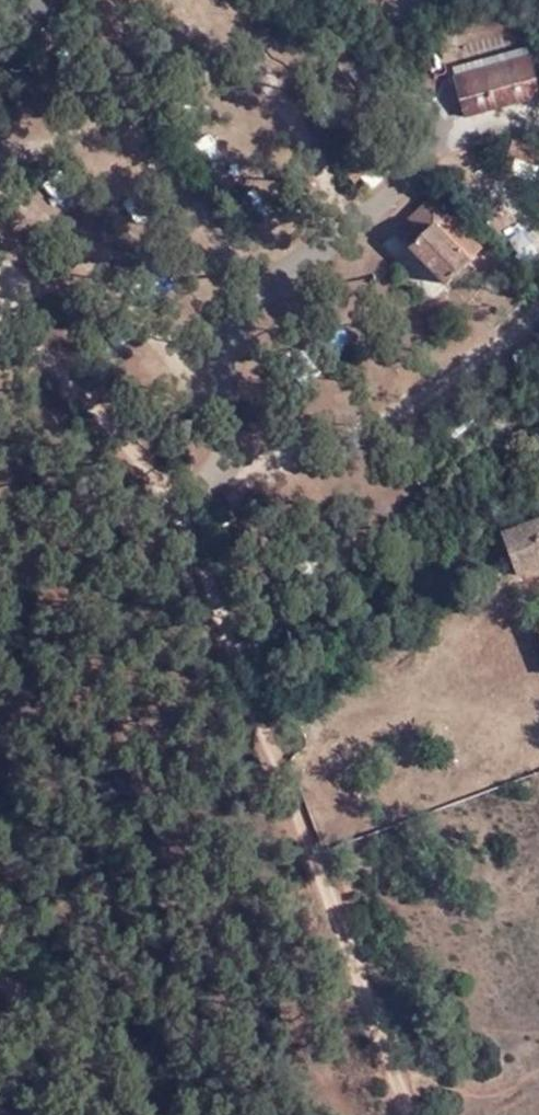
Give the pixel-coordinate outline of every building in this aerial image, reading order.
[(526,50),(517,53),(527,86),(488,98),(490,105),(537,91),(526,50)] [(459,78),(468,111),(490,105),(488,98),(527,86),(517,53),(449,73),(452,80),(459,78)] [(461,113),(468,111),(459,78),(452,80),(461,113)] [(537,184),(538,180),(538,147),(524,139),(508,170),(537,184)] [(408,245),(449,283),(485,245),(434,194),(396,229),(411,243),(408,245)] [(503,581),(538,569),(538,524),(508,537),(517,562),(498,569),(503,581)]
